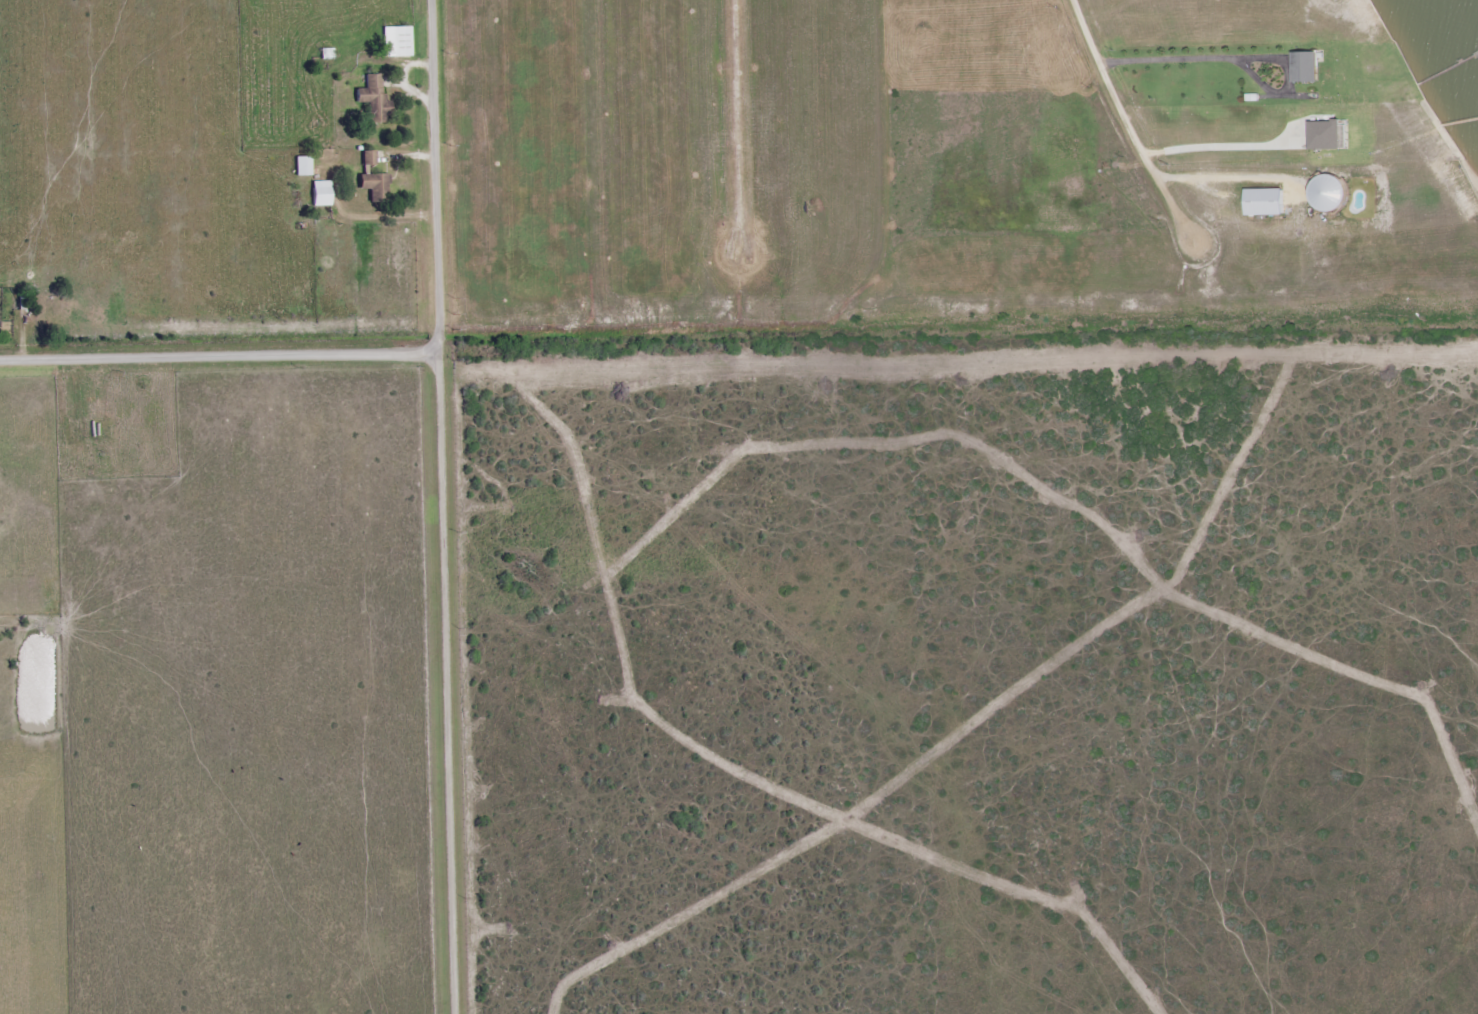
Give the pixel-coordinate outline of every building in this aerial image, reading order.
[(1320,82),(1320,52),(1296,52),(1296,83),(1320,82)] [(370,123),(390,123),(389,101),(384,101),(383,74),(367,75),(367,89),(357,89),(357,103),(369,102),(370,123)] [(1312,122),(1313,150),(1349,149),(1348,121),(1312,122)] [(312,176),(312,157),(296,157),(297,176),(312,176)] [(389,175),(360,174),(360,189),(371,189),(371,200),(389,200),(389,175)] [(1314,212),(1350,211),(1349,177),(1313,177),(1314,212)] [(332,206),(331,181),(313,182),(314,206),(332,206)] [(1249,217),(1286,216),(1285,189),(1248,190),(1249,217)]
